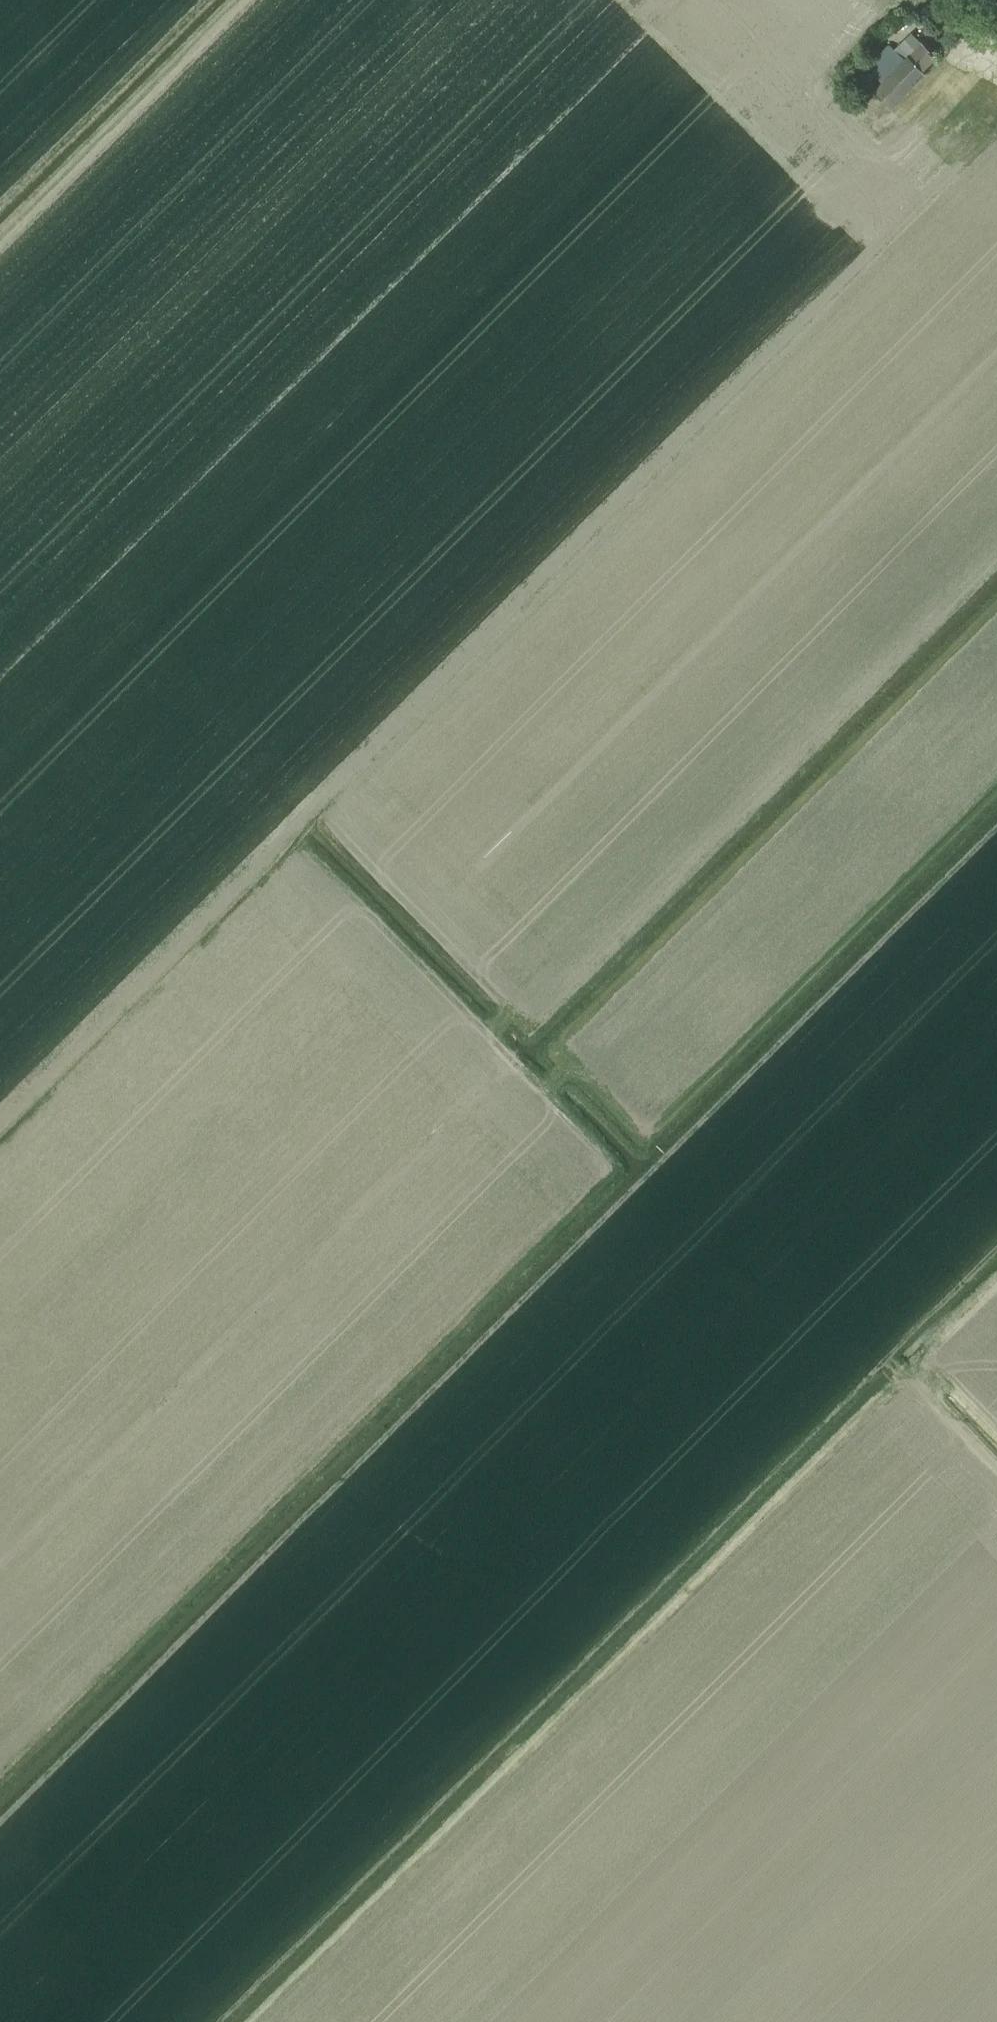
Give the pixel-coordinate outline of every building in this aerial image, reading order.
[(892,43),(860,76),(869,85),(890,105),(892,106),(924,73),(924,72),(922,71),(936,56),(918,40),(912,47),(902,37),(895,45),(892,43)]
